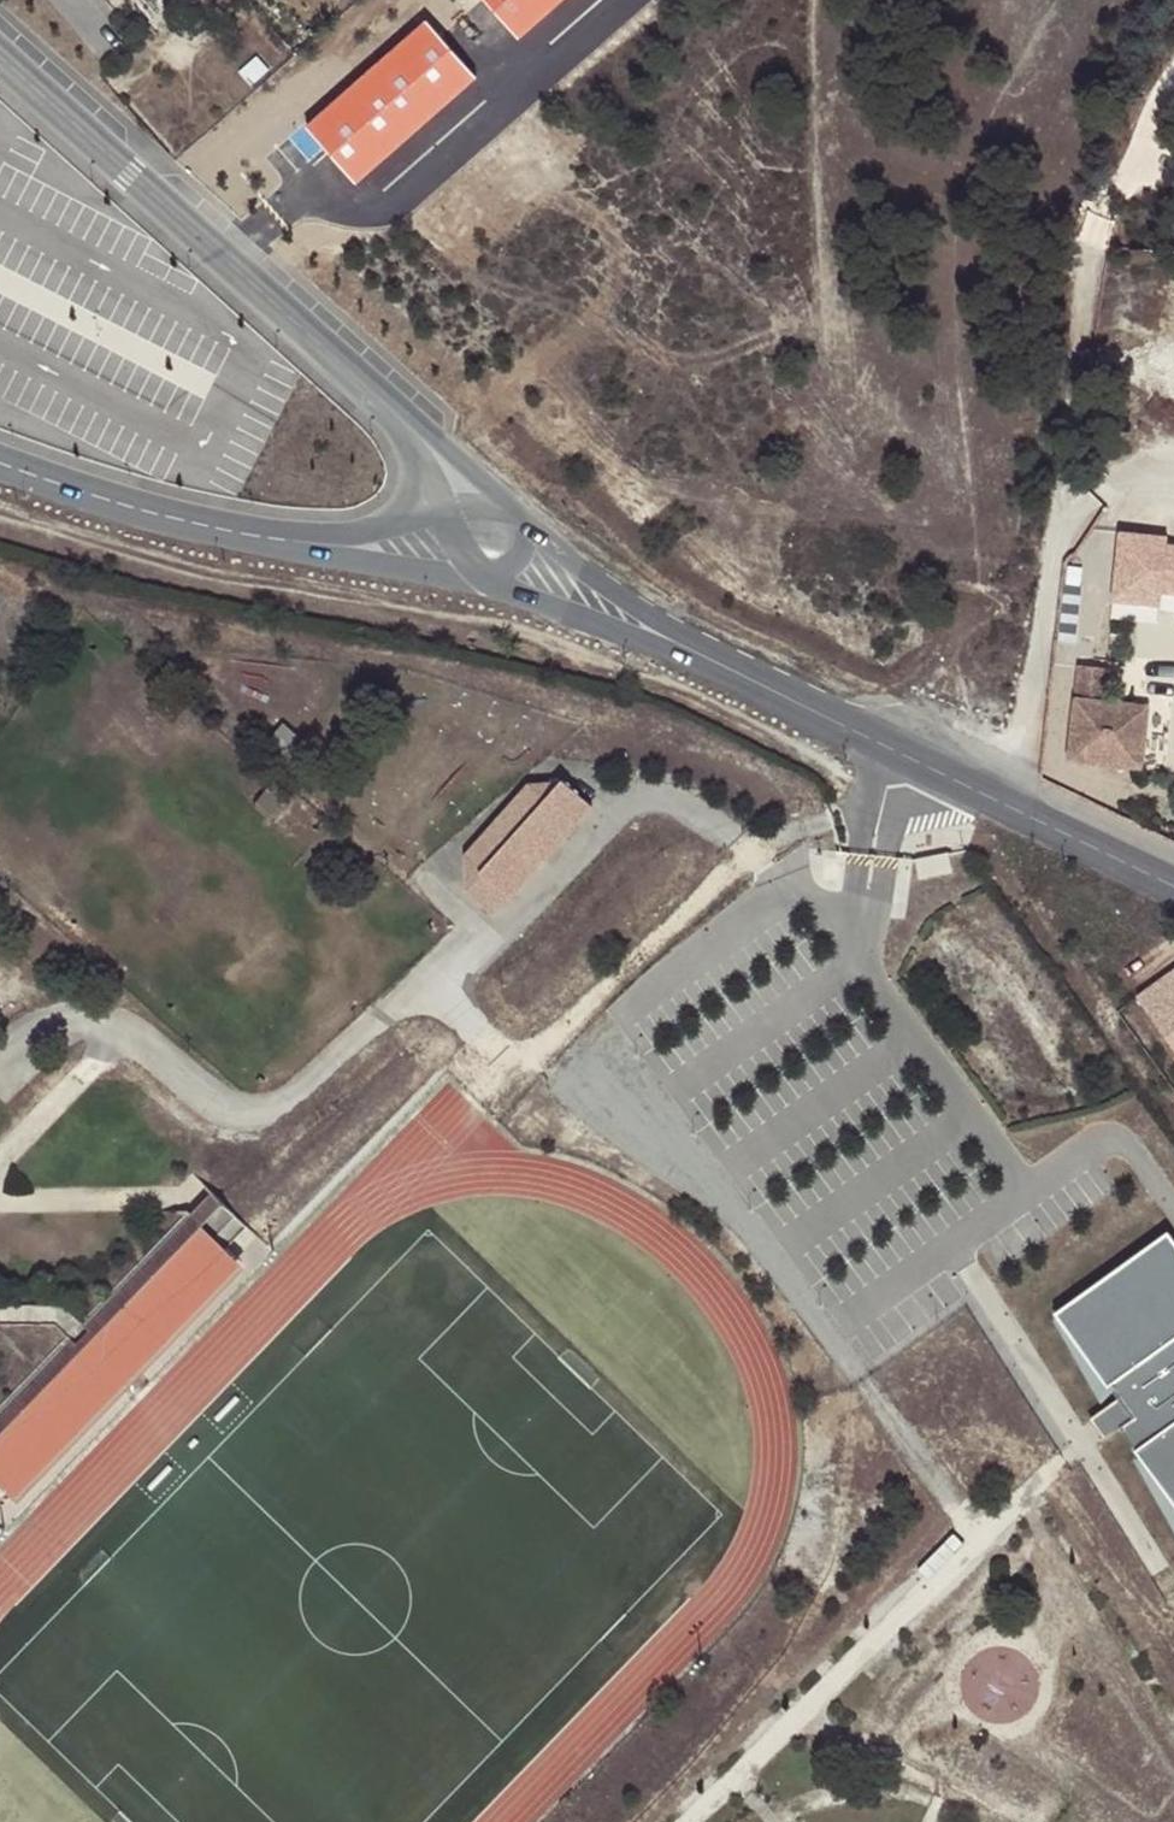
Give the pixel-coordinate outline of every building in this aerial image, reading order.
[(1080,666),(1068,761),(1140,769),(1148,708),(1104,703),(1108,669),(1080,666)] [(478,878),(558,784),(524,785),(462,858),(463,896),(494,921),(510,905),(478,878)] [(558,784),(478,878),(510,905),(590,811),(558,784)] [(1173,970),(1135,997),(1173,1054),(1173,970)] [(246,1249),(201,1206),(0,1413),(0,1504),(246,1249)] [(1058,1318),(1119,1400),(1088,1422),(1102,1442),(1115,1433),(1173,1513),(1173,1250),(1166,1239),(1058,1318)]
